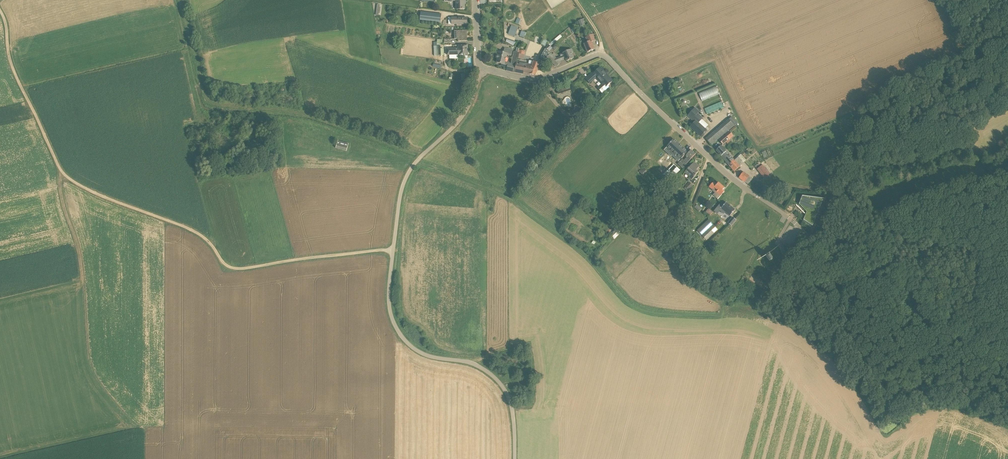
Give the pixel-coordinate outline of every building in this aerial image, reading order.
[(447,1),(456,1),(457,10),(465,9),(465,2),(466,2),(466,0),(447,0),(447,1)] [(441,14),(421,11),(420,20),(441,23),(441,14)] [(510,31),(508,34),(515,37),(516,33),(518,28),(512,25),(510,31)] [(467,30),(458,31),(455,31),(455,39),(458,39),(458,41),(468,41),(467,30)] [(592,42),(596,40),(593,34),(586,37),(588,42),(584,44),(588,52),(595,49),(592,42)] [(468,45),(459,45),(459,48),(447,49),(448,55),(450,55),(450,58),(456,57),(456,55),(459,55),(459,56),(468,56),(468,45)] [(573,53),(572,49),(563,53),(560,54),(561,57),(557,58),(551,53),(549,51),(552,48),(549,45),(546,48),(540,58),(543,59),(545,60),(547,57),(557,67),(561,62),(560,61),(566,59),(567,61),(574,58),(572,53),(573,53)] [(444,48),(441,49),(441,46),(434,46),(434,56),(444,55),(444,48)] [(518,54),(518,52),(516,52),(514,51),(511,63),(506,62),(507,55),(512,56),(513,50),(505,48),(504,50),(504,53),(498,51),(497,56),(498,56),(497,63),(501,64),(501,66),(507,67),(506,71),(515,73),(515,72),(515,73),(516,64),(517,62),(516,62),(517,58),(518,54)] [(540,64),(534,61),(533,65),(530,64),(527,73),(529,74),(536,75),(540,64)] [(527,73),(530,64),(517,62),(516,64),(515,73),(524,74),(524,73),(527,73)] [(600,67),(594,73),(593,72),(586,79),(590,83),(597,76),(605,85),(600,90),(602,93),(609,87),(607,86),(612,82),(607,76),(608,76),(600,67)] [(569,85),(557,89),(559,94),(571,90),(569,85)] [(702,100),(720,94),(717,86),(699,92),(702,100)] [(705,109),(707,115),(724,108),(721,102),(705,109)] [(695,108),(688,116),(695,122),(696,120),(699,123),(703,118),(698,114),(699,112),(695,108)] [(585,113),(581,109),(573,116),(578,121),(585,113)] [(735,126),(738,123),(732,117),(729,119),(706,139),(712,145),(735,126)] [(707,130),(699,123),(696,120),(695,122),(690,127),(701,136),(707,130)] [(729,132),(719,140),(723,145),(726,142),(728,144),(731,141),(730,140),(733,136),(729,132)] [(349,144),(338,141),(336,148),(347,151),(349,144)] [(672,142),(665,148),(679,161),(685,154),(672,142)] [(729,166),(735,161),(734,160),(728,153),(721,145),(716,150),(729,166)] [(660,150),(654,156),(659,160),(665,154),(660,150)] [(687,164),(691,159),(696,154),(691,150),(686,156),(687,157),(684,160),(683,159),(678,164),(683,169),(688,165),(687,164)] [(744,163),(743,162),(746,160),(741,155),(734,160),(735,161),(729,166),(734,171),(740,166),(744,163)] [(696,170),(699,167),(694,162),(689,168),(685,172),(690,176),(689,178),(692,180),(696,175),(698,172),(696,170)] [(763,165),(761,166),(759,163),(757,164),(755,166),(758,169),(765,179),(770,175),(763,165)] [(679,170),(674,165),(665,175),(669,180),(679,170)] [(743,172),(739,178),(748,184),(752,179),(743,172)] [(718,199),(720,197),(722,194),(720,192),(724,188),(719,183),(717,185),(714,182),(710,187),(713,189),(712,190),(715,193),(714,195),(718,199)] [(757,191),(759,188),(751,182),(749,184),(757,191)] [(824,198),(803,196),(799,204),(800,204),(809,208),(808,208),(818,213),(824,198)] [(730,216),(735,210),(727,203),(726,202),(724,205),(721,202),(717,208),(720,211),(724,214),(725,212),(730,216)] [(818,213),(808,208),(804,220),(812,226),(812,227),(818,213)] [(672,211),(667,216),(672,221),(674,219),(677,222),(680,218),(672,211)] [(733,217),(728,223),(731,226),(736,220),(733,217)] [(718,230),(708,220),(697,230),(706,240),(718,230)]
